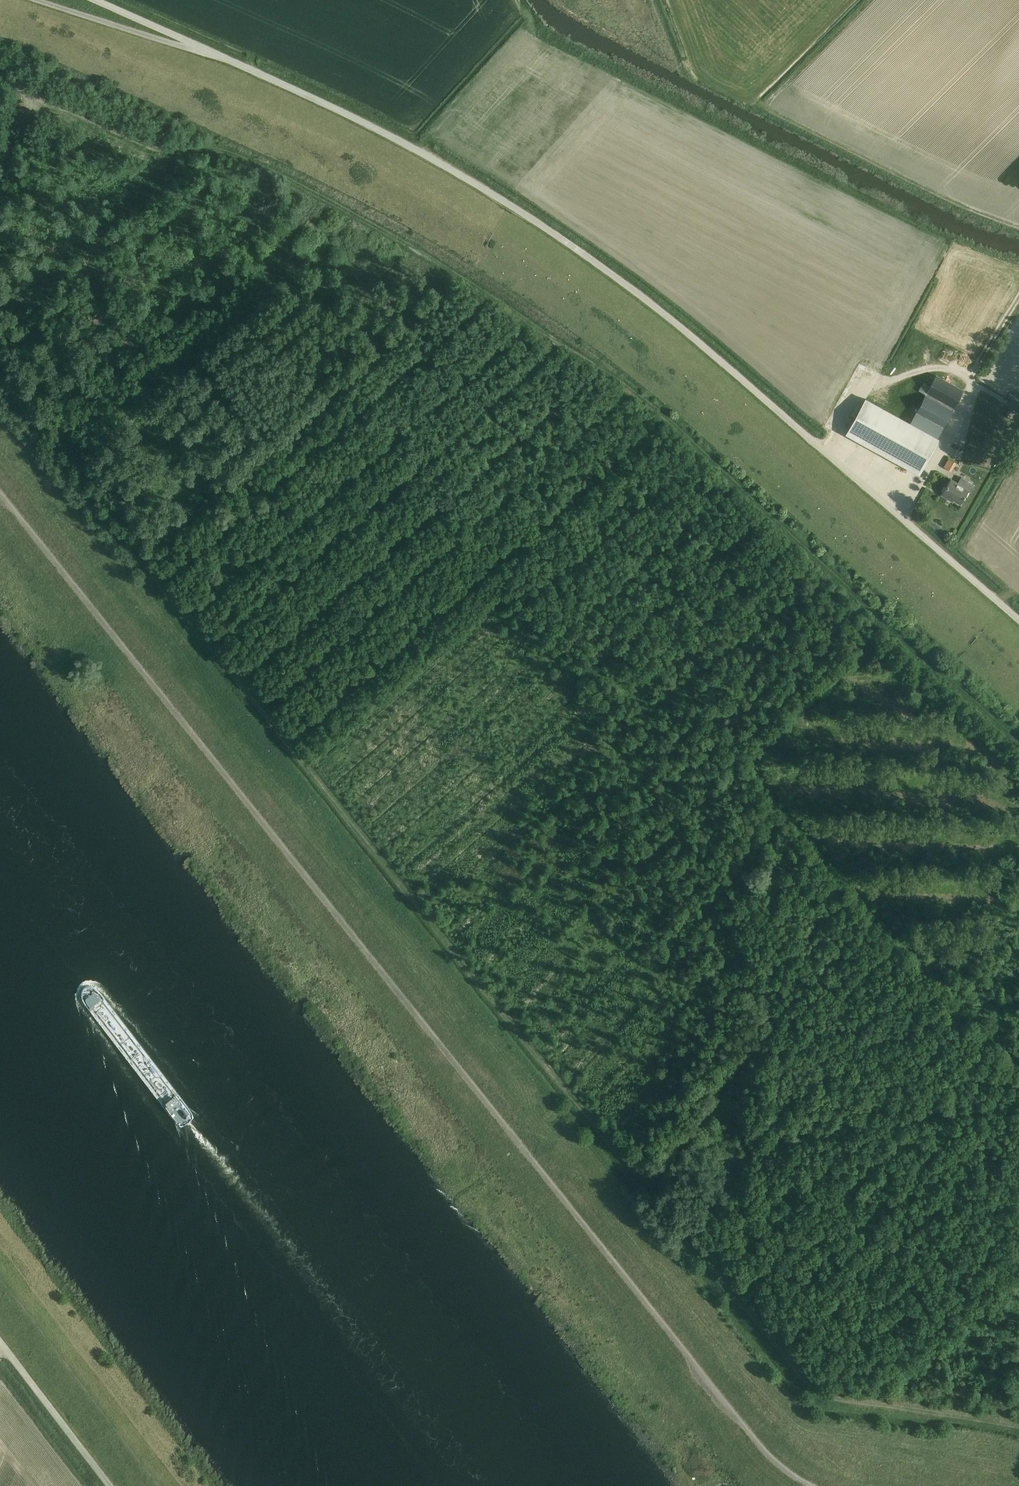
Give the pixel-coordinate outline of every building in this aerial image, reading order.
[(865,387),(872,375),(861,369),(854,381),(865,387)] [(936,375),(910,422),(937,437),(963,390),(936,375)] [(1008,405),(1018,412),(1018,391),(1017,390),(1008,405)] [(867,398),(847,435),(917,473),(937,437),(910,422),(867,398)] [(951,479),(941,496),(952,502),(954,500),(961,505),(969,491),(972,492),(976,485),(962,477),(958,483),(951,479)]
